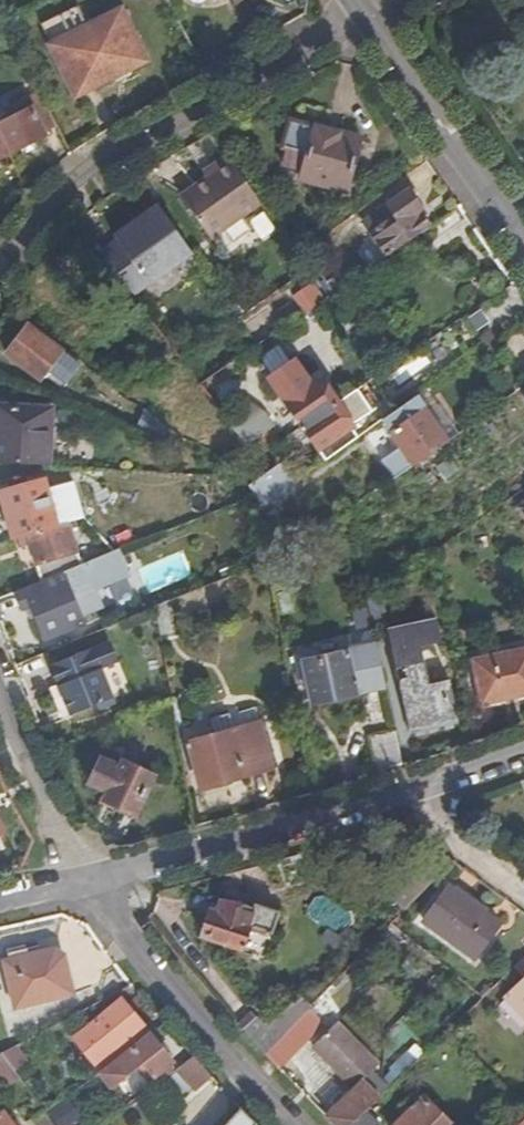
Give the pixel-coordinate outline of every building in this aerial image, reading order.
[(77,95),(143,62),(118,13),(53,44),(77,95)] [(8,155),(45,137),(43,134),(56,127),(44,103),(31,109),(27,101),(4,112),(8,121),(0,125),(0,139),(8,155)] [(302,177),(345,189),(360,139),(290,119),(282,147),(309,155),(302,177)] [(203,165),(208,173),(230,158),(225,151),(203,165)] [(207,235),(222,226),(240,214),(259,201),(230,158),(208,173),(179,193),(207,235)] [(364,223),(386,256),(429,225),(422,216),(424,214),(409,192),(364,223)] [(100,251),(134,296),(193,254),(157,203),(113,235),(115,239),(100,251)] [(248,227),(240,214),(222,226),(230,239),(248,227)] [(50,389),(76,358),(30,323),(6,353),(50,389)] [(303,424),(336,402),(320,377),(311,383),(291,355),(266,371),(303,424)] [(336,436),(381,405),(365,382),(336,402),(303,424),(300,426),(324,459),(343,446),(336,436)] [(448,438),(417,395),(381,420),(397,443),(380,455),(394,475),(448,438)] [(236,403),(221,413),(245,445),(259,434),(236,403)] [(48,466),(51,409),(0,407),(0,463),(48,466)] [(280,463),(247,485),(254,497),(256,507),(293,481),(280,463)] [(11,536),(24,532),(56,523),(40,480),(0,493),(0,503),(11,536)] [(56,523),(24,532),(41,582),(64,572),(80,566),(66,520),(56,523)] [(85,628),(64,572),(41,582),(22,589),(44,643),(85,628)] [(366,596),(369,615),(383,613),(378,587),(366,596)] [(153,608),(158,635),(169,633),(164,604),(153,608)] [(405,678),(397,680),(406,730),(456,720),(449,681),(430,685),(423,649),(441,646),(437,620),(387,631),(395,670),(403,669),(405,678)] [(383,685),(375,645),(303,660),(311,702),(356,694),(356,690),(383,685)] [(523,691),(523,648),(473,658),(482,699),(523,691)] [(69,716),(110,700),(91,650),(49,667),(69,716)] [(395,670),(397,680),(405,678),(403,669),(395,670)] [(270,765),(257,719),(186,741),(198,786),(270,765)] [(374,772),(399,764),(392,730),(367,735),(374,772)] [(115,795),(111,804),(135,815),(152,776),(122,762),(119,767),(100,758),(89,783),(109,792),(115,795)] [(115,795),(109,792),(105,801),(111,804),(115,795)] [(478,961),(504,926),(453,890),(427,924),(478,961)] [(204,939),(243,950),(251,929),(272,935),(279,914),(253,906),(251,913),(223,904),(218,916),(212,915),(204,939)] [(13,1009),(71,996),(61,950),(3,963),(13,1009)] [(516,970),(523,978),(523,962),(516,970)] [(507,1000),(523,1017),(523,984),(507,1000)] [(116,1049),(120,1054),(147,1033),(122,1001),(94,1025),(115,1050),(116,1049)] [(307,1014),(316,1023),(324,1016),(314,1006),(307,1014)] [(316,1023),(307,1014),(280,1041),(267,1054),(280,1068),(320,1028),(316,1023)] [(256,1016),(243,1028),(267,1054),(280,1041),(256,1016)] [(326,1117),(334,1124),(353,1124),(368,1111),(382,1098),(379,1094),(387,1086),(374,1072),(381,1065),(339,1022),(314,1048),(354,1091),(349,1096),(337,1107),(326,1117)] [(81,1057),(93,1047),(78,1029),(66,1040),(81,1057)] [(173,1063),(147,1033),(120,1054),(97,1071),(112,1089),(139,1068),(150,1081),(173,1063)] [(400,1061),(410,1071),(426,1055),(416,1045),(400,1061)] [(1,1054),(8,1064),(19,1056),(14,1047),(1,1054)] [(398,1124),(452,1124),(426,1098),(398,1124)] [(240,1109),(226,1124),(256,1124),(240,1109)] [(36,1124),(54,1124),(45,1113),(43,1110),(32,1119),(36,1124)] [(368,1111),(353,1124),(381,1124),(368,1111)] [(4,1114),(0,1116),(0,1124),(12,1124),(4,1114)]
